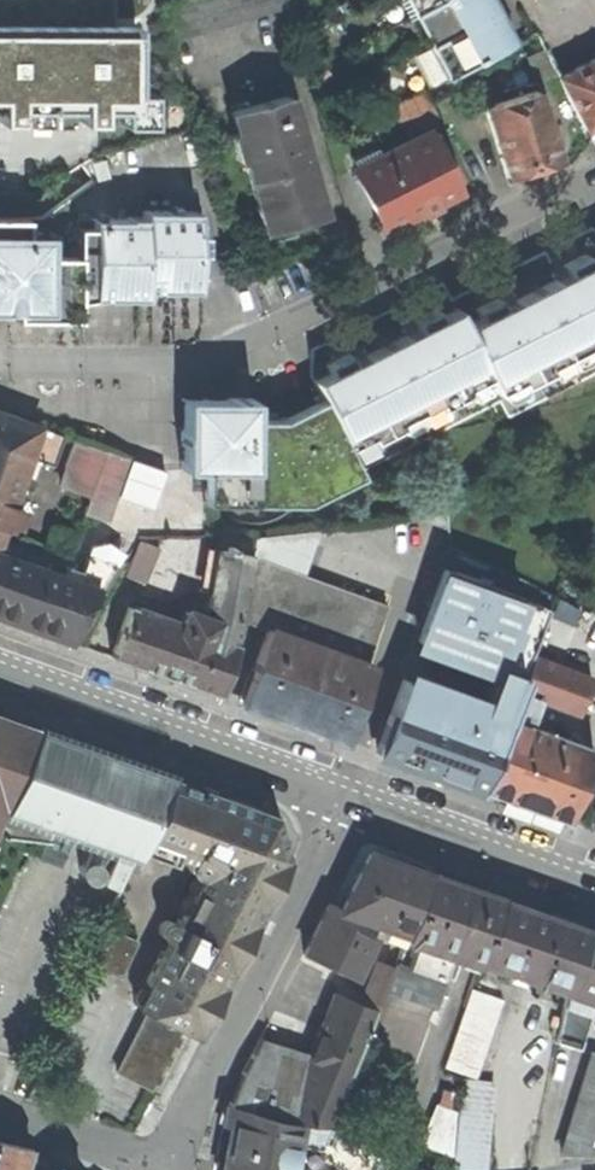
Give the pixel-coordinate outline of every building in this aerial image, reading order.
[(1,97),(0,108),(23,108),(23,97),(84,97),(84,108),(105,108),(105,97),(127,97),(127,113),(158,113),(158,80),(141,80),(141,13),(119,13),(119,0),(0,0),(0,97),(1,97)] [(420,44),(436,74),(450,67),(451,69),(522,32),(505,0),(416,0),(435,36),(420,44)] [(558,69),(585,122),(594,117),(594,50),(558,69)] [(491,92),(513,162),(565,145),(542,76),(491,92)] [(291,82),(235,98),(241,119),(234,121),(241,146),(248,144),(269,216),(325,200),(291,82)] [(421,87),(403,96),(417,124),(435,115),(421,87)] [(403,96),(390,102),(405,131),(417,124),(403,96)] [(433,200),(453,190),(423,130),(351,167),(381,226),(416,208),(417,211),(434,202),(433,200)] [(200,277),(200,272),(208,271),(207,213),(200,213),(200,196),(146,197),(146,203),(94,205),(94,213),(78,213),(79,241),(52,242),(51,218),(31,218),(30,206),(0,206),(0,299),(6,299),(6,296),(18,296),(18,308),(82,307),(81,287),(145,286),(145,279),(200,277)] [(461,324),(485,375),(492,391),(517,379),(519,385),(548,371),(545,365),(584,346),(587,351),(594,347),(594,256),(587,260),(582,251),(559,263),(564,272),(499,303),(495,295),(471,307),(476,317),(461,324)] [(308,378),(317,396),(343,446),(366,435),(369,440),(399,425),(396,419),(433,400),(437,406),(466,391),(463,386),(485,375),(461,324),(452,306),(451,306),(451,308),(437,315),(432,306),(409,318),(414,326),(348,359),(344,350),(321,361),(326,370),(311,378),(311,377),(308,378)] [(202,467),(200,501),(301,502),(357,474),(343,446),(317,396),(277,416),(250,416),(250,397),(178,396),(176,467),(202,467)] [(3,520),(14,524),(20,507),(8,502),(22,461),(33,431),(35,424),(0,412),(0,527),(3,520)] [(33,431),(22,461),(45,469),(55,439),(33,431)] [(72,436),(61,464),(65,465),(58,483),(87,494),(104,448),(72,436)] [(104,448),(87,494),(81,511),(105,520),(115,494),(129,457),(104,448)] [(163,469),(129,457),(115,494),(149,507),(163,469)] [(216,532),(215,547),(250,555),(251,531),(216,532)] [(157,546),(138,537),(122,573),(142,582),(157,546)] [(0,553),(0,615),(67,639),(93,587),(117,551),(101,541),(86,544),(78,570),(63,565),(59,574),(0,553)] [(178,623),(233,643),(238,630),(239,619),(250,555),(215,547),(203,615),(183,608),(178,623)] [(250,555),(239,619),(264,627),(264,626),(362,661),(385,604),(250,555)] [(374,740),(483,781),(510,709),(550,600),(521,590),(522,587),(443,558),(429,597),(431,598),(419,632),(495,660),(481,696),(405,668),(392,703),(388,702),(374,740)] [(124,605),(107,654),(215,692),(233,643),(178,623),(124,605)] [(264,626),(264,627),(237,700),(342,738),(369,664),(362,661),(264,626)] [(510,709),(529,716),(539,687),(581,704),(594,664),(535,641),(510,709)] [(510,709),(483,781),(567,811),(593,740),(589,738),(592,731),(572,724),(570,731),(529,716),(510,709)] [(1,806),(34,729),(0,717),(0,806),(1,806)] [(0,808),(0,824),(2,825),(0,831),(0,834),(45,841),(52,826),(87,838),(77,862),(76,865),(76,868),(77,871),(79,873),(81,874),(83,875),(86,875),(88,874),(90,872),(91,870),(92,868),(92,866),(91,864),(90,862),(87,860),(94,840),(133,855),(138,842),(168,777),(34,729),(1,806),(0,808)] [(197,828),(208,798),(170,781),(172,777),(168,777),(138,842),(186,859),(203,830),(197,828)] [(203,830),(186,859),(183,866),(183,869),(186,872),(189,874),(194,874),(198,872),(177,923),(170,919),(166,918),(163,918),(161,919),(158,922),(157,925),(156,928),(157,930),(159,934),(162,936),(166,938),(133,1003),(147,1010),(180,1027),(192,1033),(283,856),(269,813),(211,791),(208,798),(197,828),(203,830)] [(426,872),(363,849),(335,906),(325,901),(302,952),(353,977),(373,934),(364,930),(369,919),(401,934),(426,872)] [(482,892),(426,872),(401,934),(389,970),(382,988),(432,1006),(450,954),(461,957),(482,892)] [(498,897),(476,960),(563,990),(585,927),(498,897)] [(102,922),(85,958),(119,974),(136,938),(102,922)] [(563,990),(588,999),(587,1004),(594,1007),(594,930),(585,927),(563,990)] [(296,1121),(327,1125),(382,988),(389,970),(374,962),(356,1006),(331,994),(300,1071),(250,1050),(226,1103),(278,1118),(296,1121)] [(468,986),(440,1066),(472,1077),(500,998),(468,986)] [(573,1047),(585,1009),(561,1000),(553,1038),(573,1047)] [(180,1027),(147,1010),(115,1071),(148,1088),(180,1027)] [(559,1153),(594,1149),(594,1052),(591,1051),(559,1153)] [(450,1169),(456,1169),(482,1169),(491,1080),(459,1076),(456,1106),(452,1148),(450,1169)] [(452,1148),(456,1106),(432,1096),(416,1132),(452,1148)] [(226,1103),(220,1122),(229,1124),(220,1169),(286,1169),(296,1121),(278,1118),(226,1103)] [(311,1163),(330,1169),(372,1169),(378,1157),(324,1134),(311,1163)] [(24,1155),(0,1149),(0,1169),(42,1169),(25,1159),(28,1155),(25,1153),(24,1155)]
